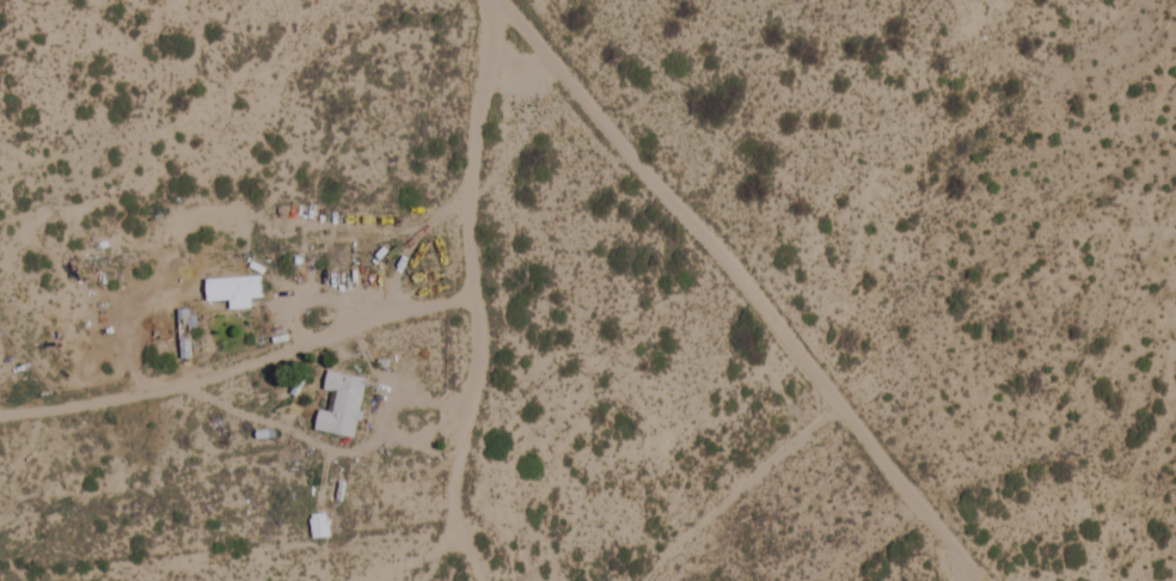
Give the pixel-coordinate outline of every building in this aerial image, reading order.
[(263,301),(262,278),(206,279),(207,302),(263,301)] [(189,311),(179,311),(179,360),(189,360),(189,311)] [(356,440),(366,379),(326,373),(324,393),(335,394),(332,414),(319,412),(315,433),(356,440)] [(310,517),(312,541),(330,539),(328,515),(310,517)]
